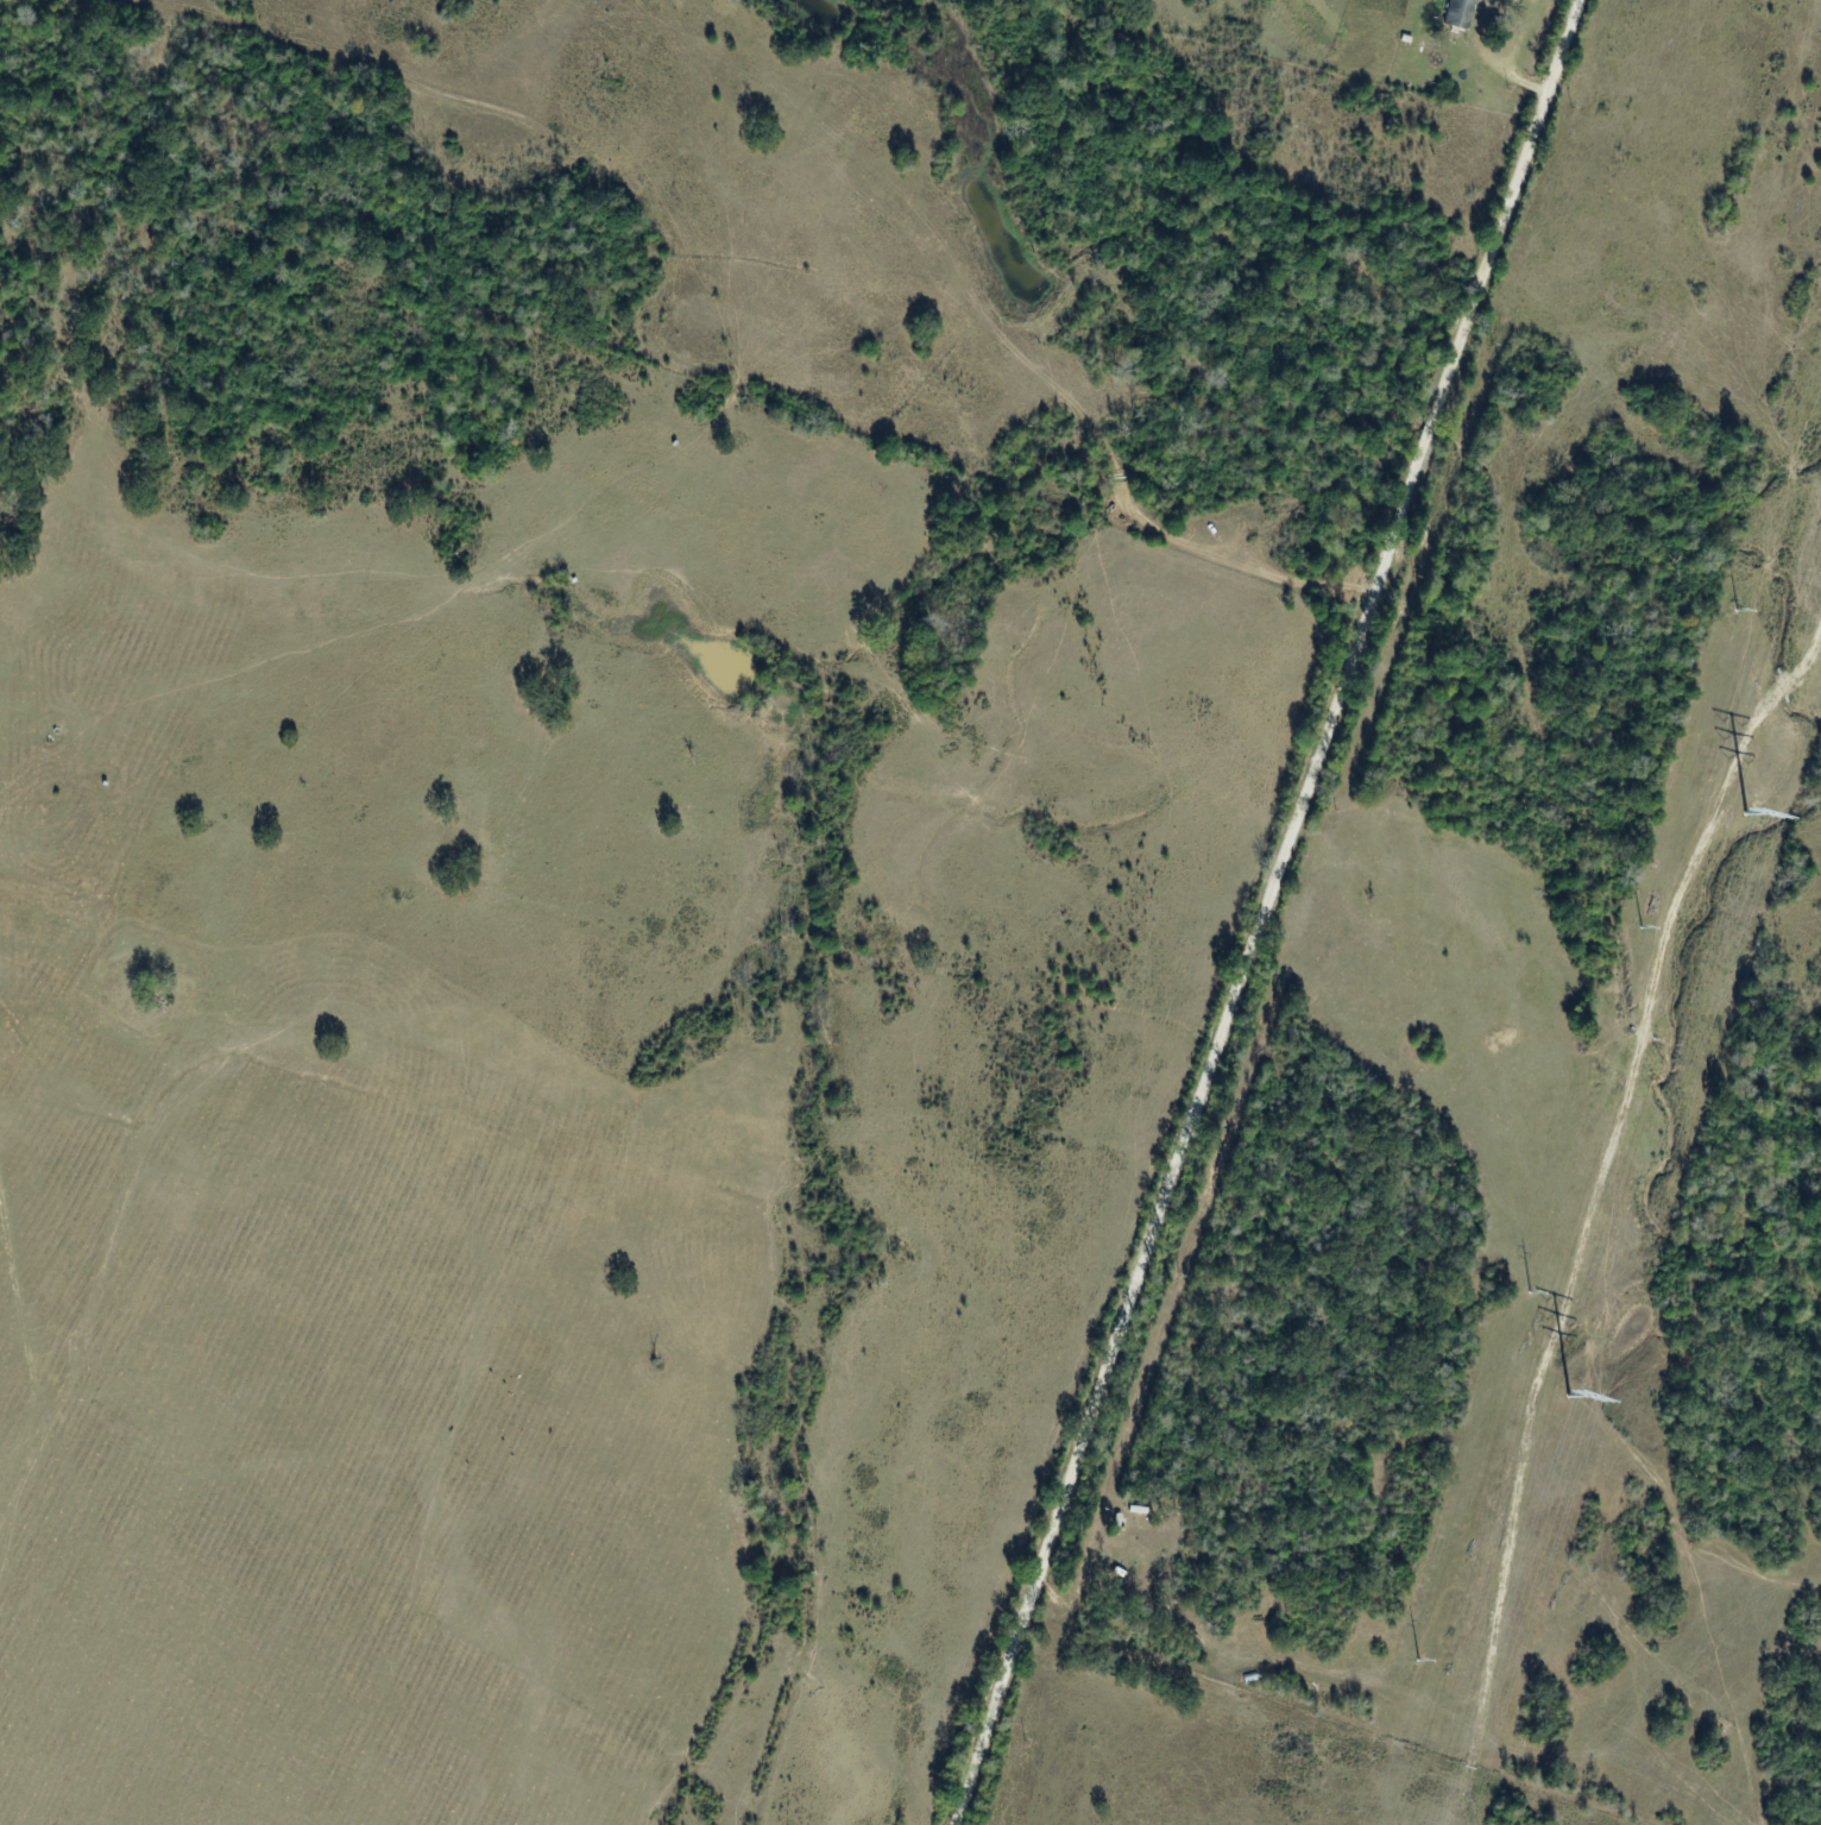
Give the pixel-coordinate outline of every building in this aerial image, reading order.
[(1473,30),(1479,0),(1452,0),(1447,24),(1473,30)]
